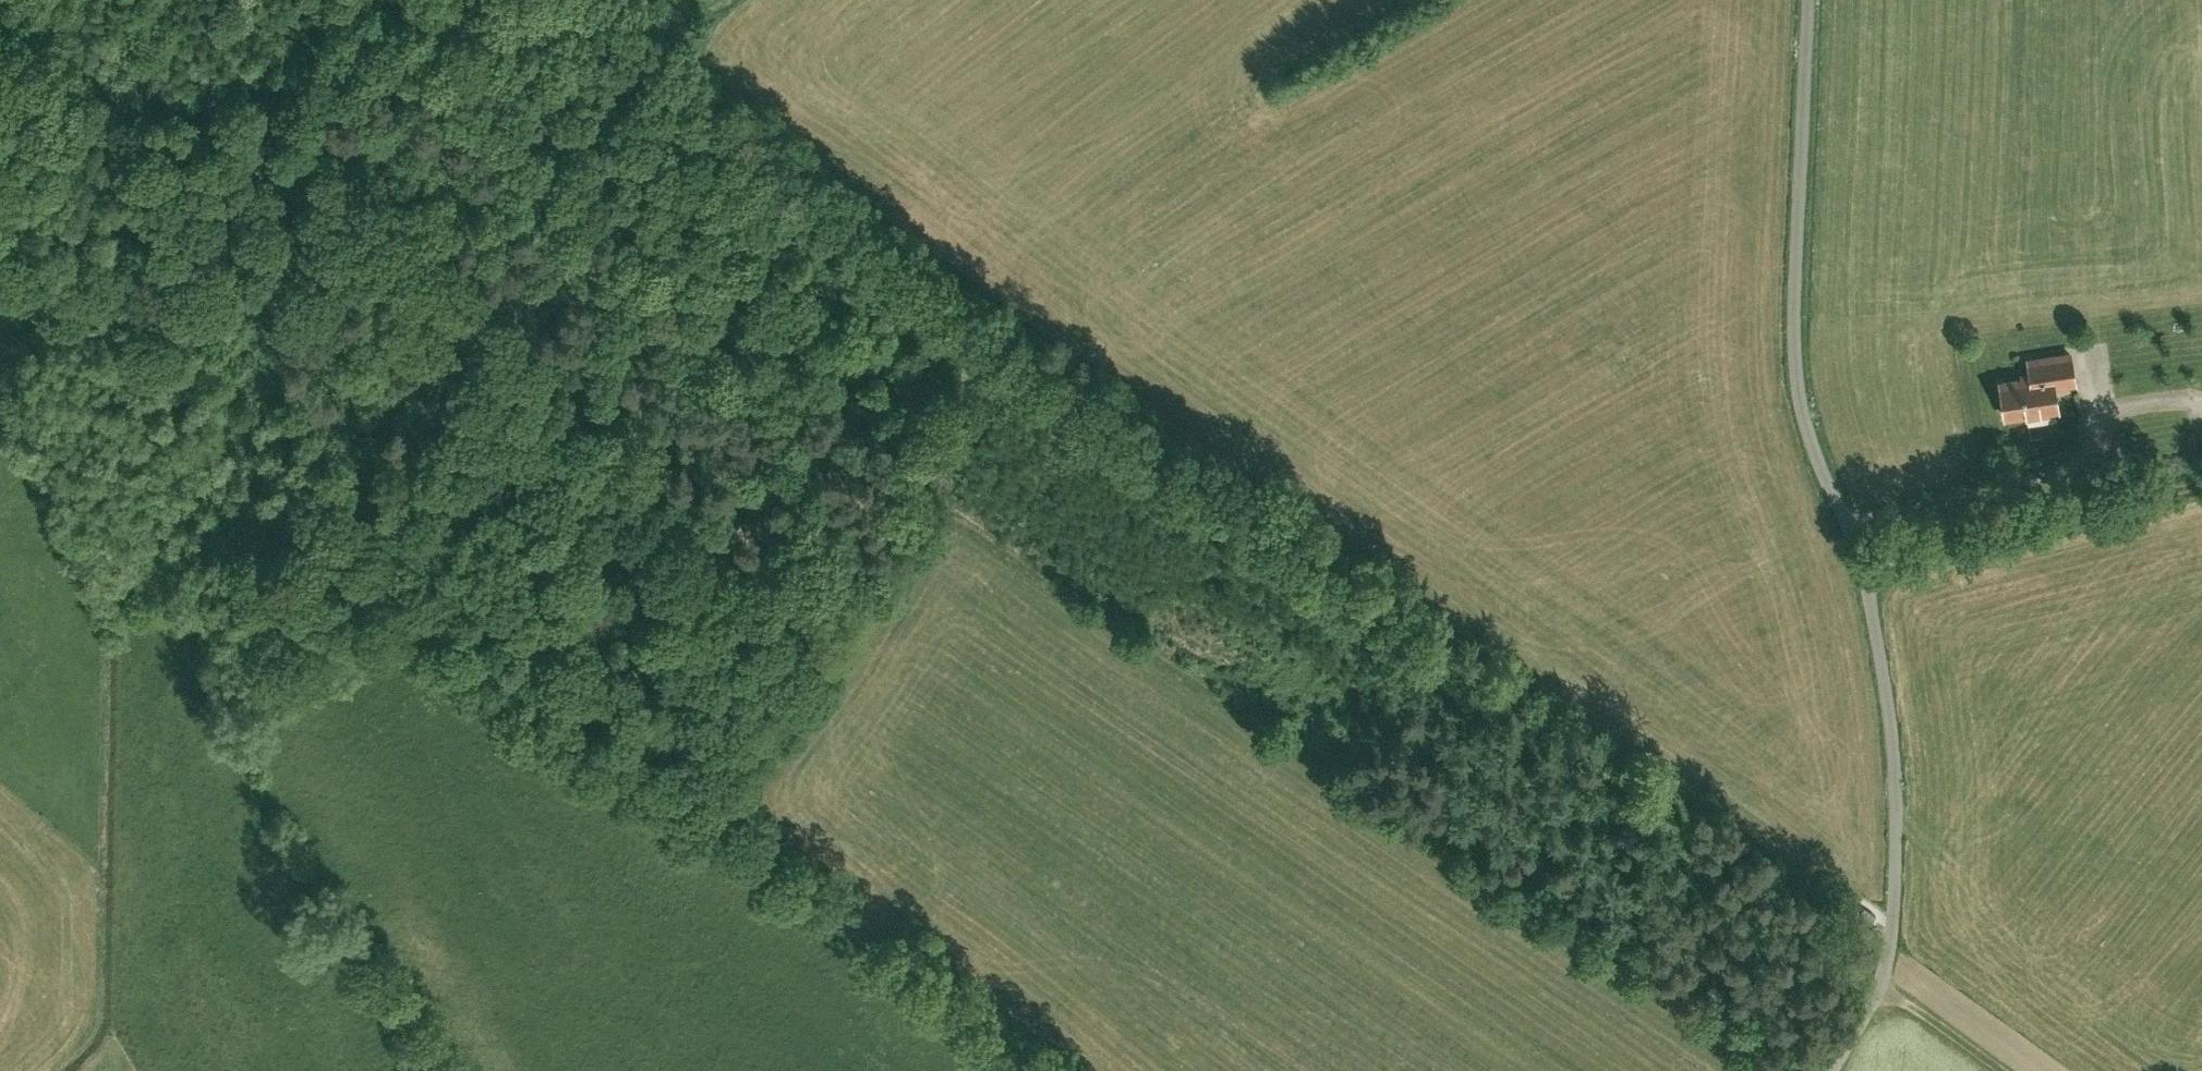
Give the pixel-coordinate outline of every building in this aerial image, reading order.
[(2070,354),(2028,359),(2031,377),(2000,381),(2005,416),(2026,413),(2026,416),(2057,411),(2054,386),(2074,383),(2070,354)]
